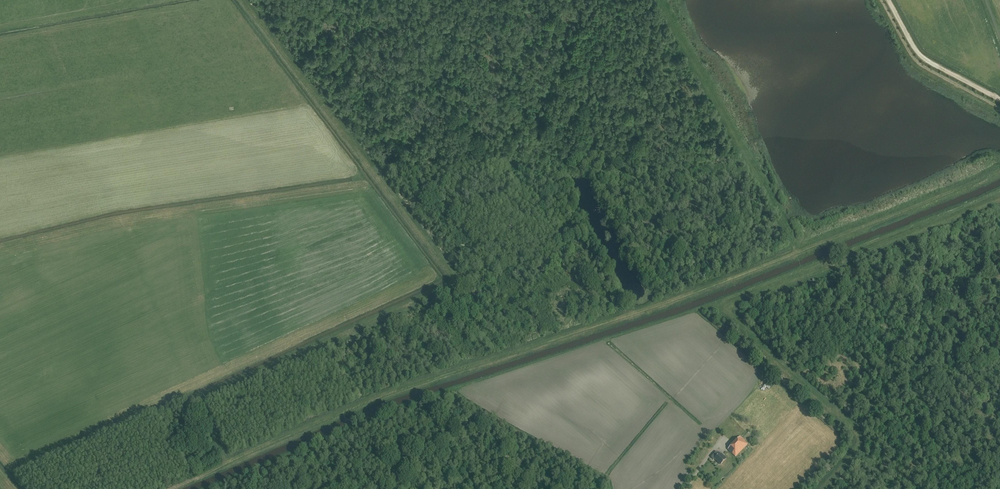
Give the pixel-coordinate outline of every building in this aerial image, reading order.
[(727,449),(729,451),(734,457),(747,444),(739,437),(727,449)] [(713,459),(714,459),(720,465),(725,458),(719,453),(718,454),(716,452),(715,452),(710,457),(710,458),(712,459),(713,459)]
